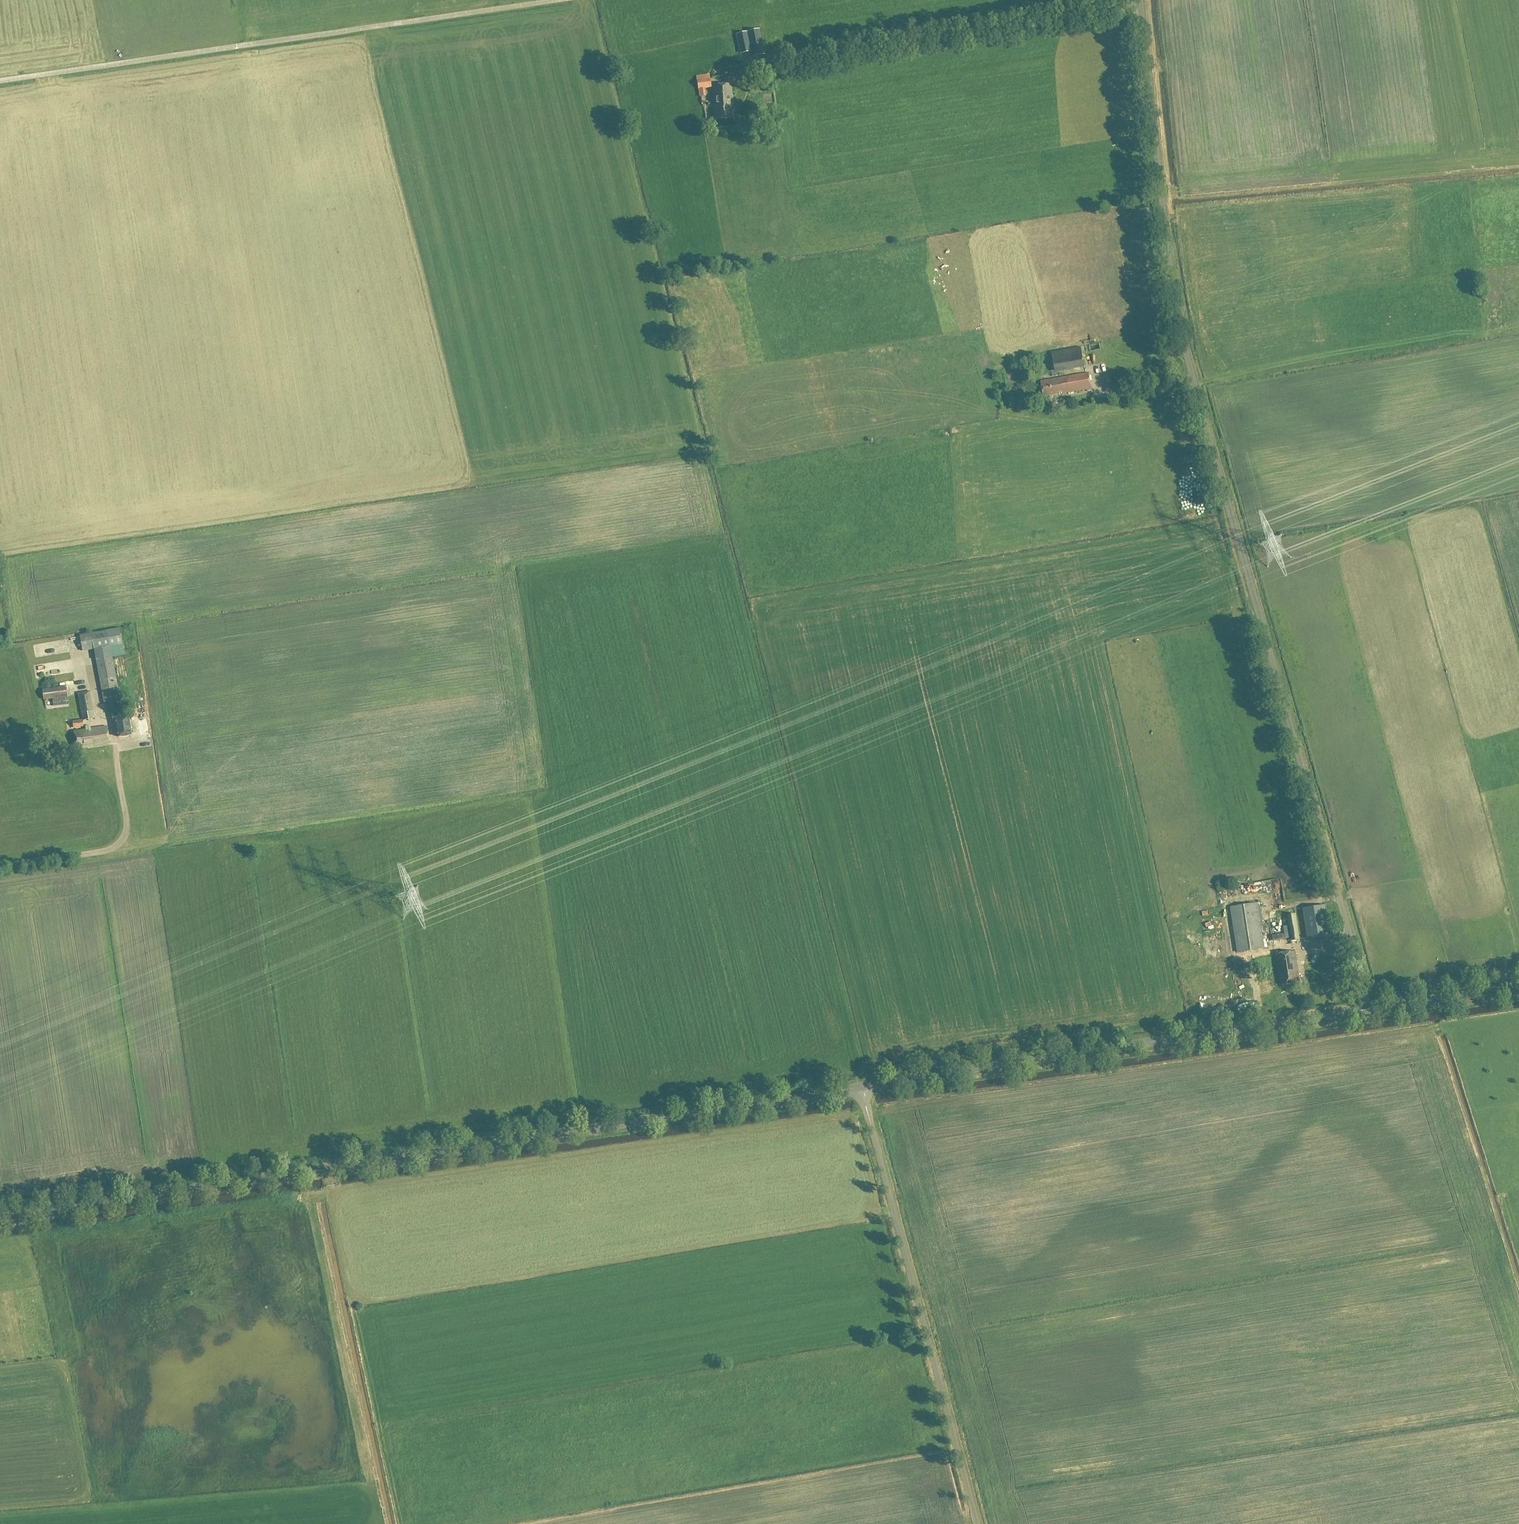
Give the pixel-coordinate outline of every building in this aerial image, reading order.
[(750,46),(751,58),(765,54),(759,29),(735,34),(738,49),(750,46)] [(703,94),(702,89),(711,88),(709,74),(696,76),(698,90),(699,95),(703,94)] [(714,119),(733,118),(731,84),(712,85),(714,119)] [(1081,347),(1051,353),(1053,365),(1050,365),(1051,372),(1054,371),(1054,373),(1084,368),(1081,347)] [(1092,389),(1089,374),(1041,381),(1043,397),(1092,389)] [(50,642),(36,647),(39,659),(54,654),(50,642)] [(104,644),(106,653),(113,652),(111,643),(104,644)] [(95,645),(75,648),(78,664),(97,661),(95,645)] [(116,674),(113,652),(104,654),(103,645),(97,645),(104,698),(116,696),(113,675),(116,674)] [(50,664),(38,666),(40,678),(61,676),(59,662),(50,663),(50,664)] [(66,685),(43,689),(43,699),(68,697),(66,685)] [(94,717),(90,691),(77,693),(82,719),(94,717)] [(120,700),(109,702),(113,719),(116,719),(119,736),(131,734),(131,736),(141,735),(138,713),(127,714),(128,717),(123,717),(120,700)] [(74,730),(76,748),(110,743),(107,726),(74,730)] [(1271,881),(1260,883),(1261,889),(1272,887),(1271,881)] [(1184,910),(1182,897),(1172,898),(1173,911),(1184,910)] [(1263,904),(1264,914),(1273,913),(1272,903),(1263,904)] [(1257,904),(1230,908),(1237,952),(1264,948),(1257,904)] [(1302,909),(1307,939),(1329,935),(1325,905),(1302,909)] [(1296,915),(1287,917),(1290,941),(1300,940),(1296,915)] [(1289,937),(1288,925),(1282,926),(1283,933),(1271,935),(1272,940),(1289,937)] [(1295,952),(1275,955),(1279,985),(1300,982),(1295,952)] [(1361,1009),(1367,1008),(1365,998),(1358,1000),(1361,1009)]
